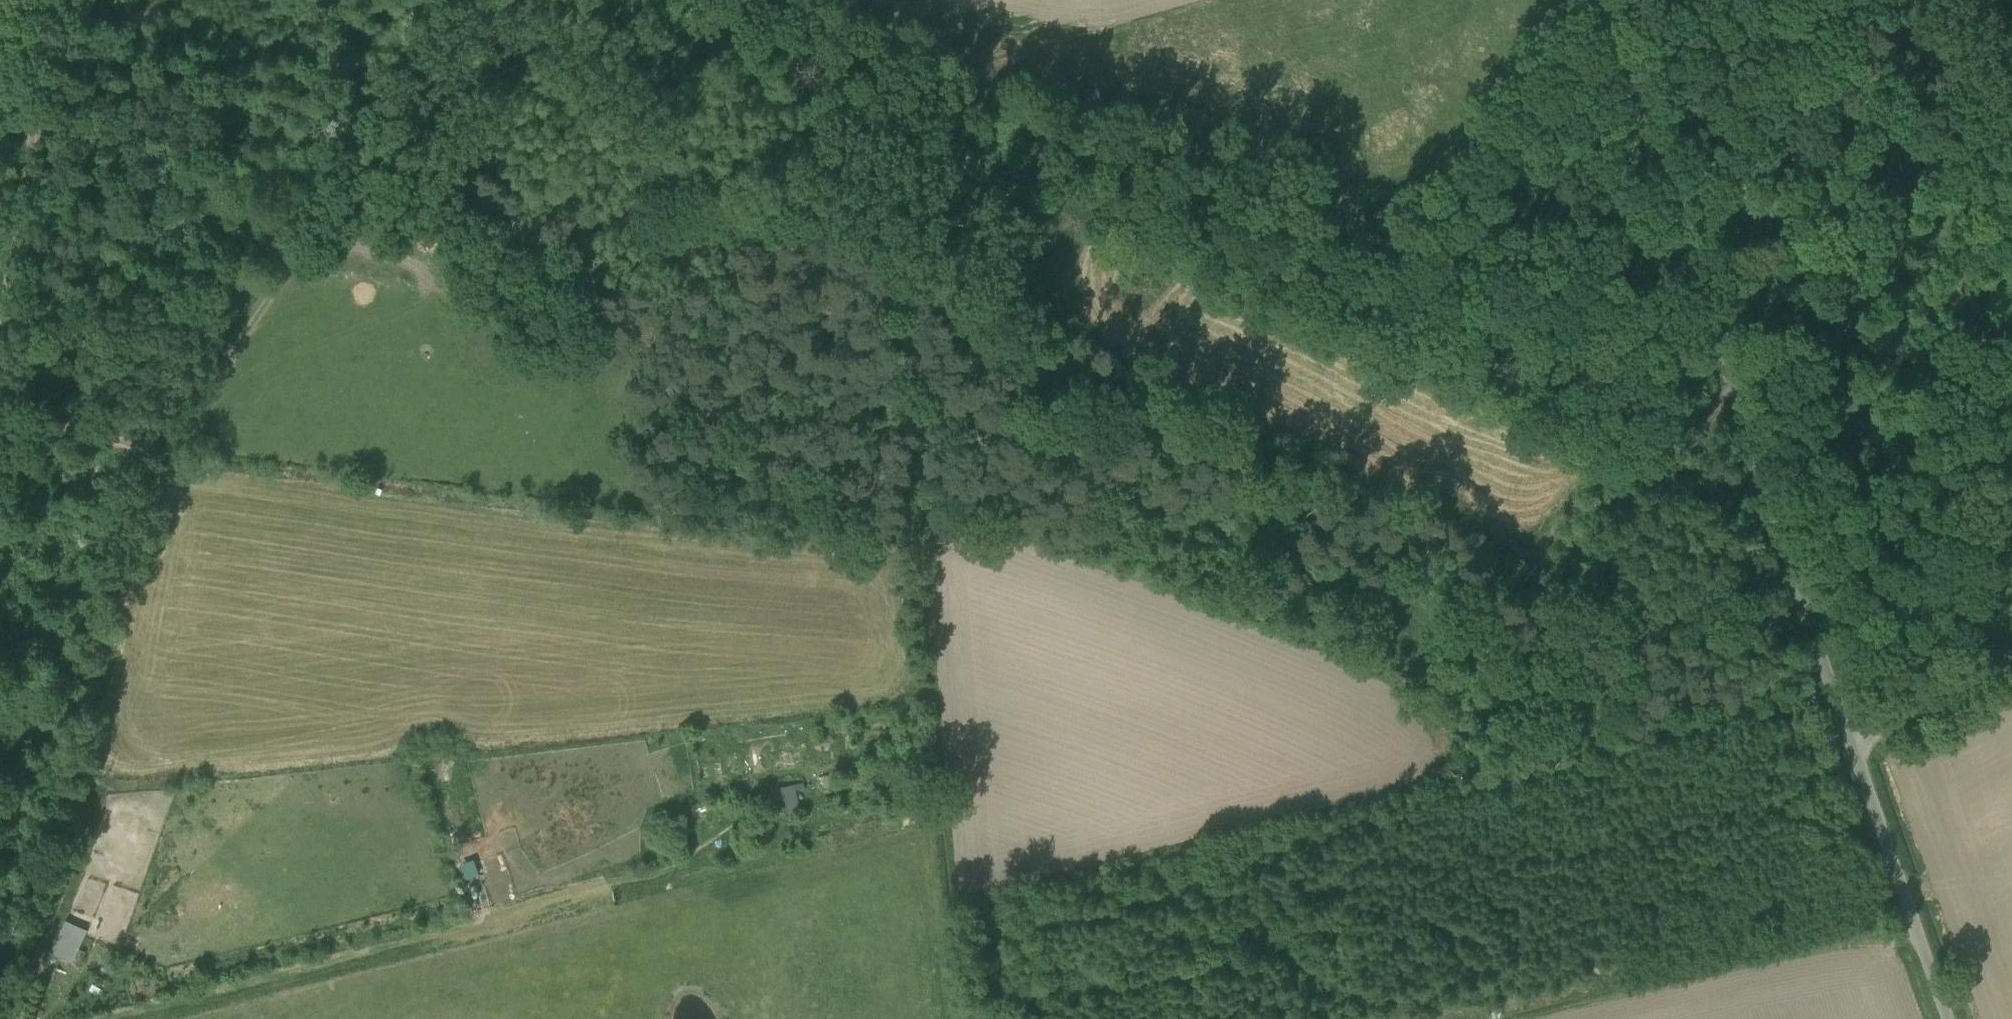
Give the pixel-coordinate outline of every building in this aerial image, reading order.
[(798,783),(767,785),(769,815),(800,813),(798,783)] [(49,950),(72,961),(87,928),(64,917),(49,950)]
